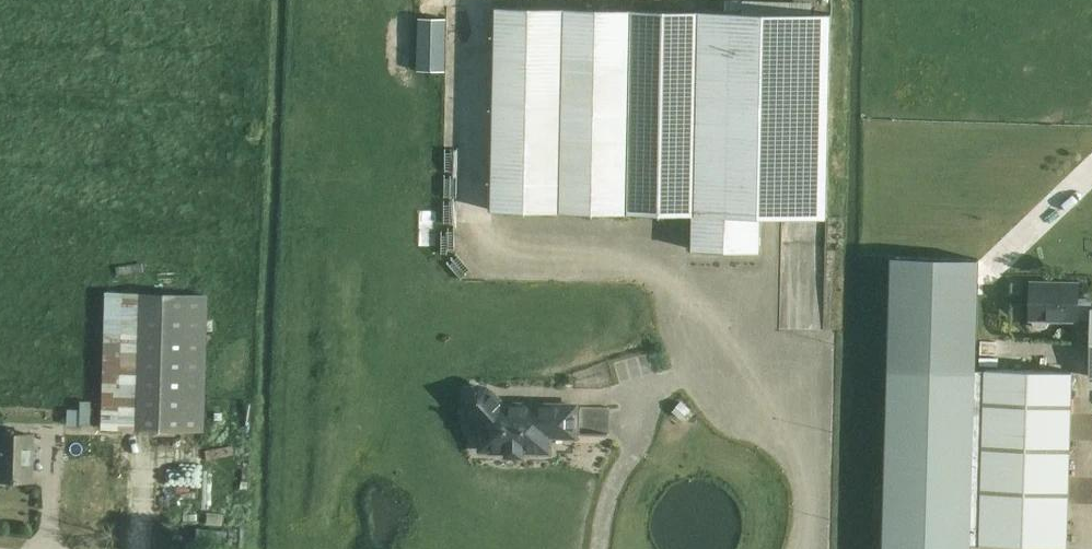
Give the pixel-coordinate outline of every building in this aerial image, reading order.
[(692,249),(761,251),(762,216),(827,217),(831,14),(496,7),(491,210),(693,214),(692,249)] [(445,70),(445,15),(416,15),(416,70),(445,70)] [(986,368),(976,367),(978,259),(892,258),(882,548),(970,548),(970,542),(979,542),(986,368)] [(1091,375),(1091,307),(1091,298),(1089,297),(1079,296),(1079,284),(1031,281),(1029,319),(1033,319),(1032,322),(1036,327),(1045,327),(1048,323),(1049,320),(1078,321),(1078,319),(1090,319),(1089,375),(1091,375)] [(207,294),(104,291),(100,428),(204,431),(207,294)] [(979,542),(1066,545),(1072,371),(986,368),(979,542)] [(505,457),(525,457),(525,453),(552,453),(552,437),(578,438),(578,403),(507,402),(492,389),(487,384),(480,383),(473,384),(468,386),(465,390),(463,395),(462,403),(464,408),(479,425),(479,452),(505,452),(505,457)] [(90,424),(91,402),(68,402),(67,423),(90,424)] [(31,433),(0,432),(0,479),(29,480),(31,433)]
